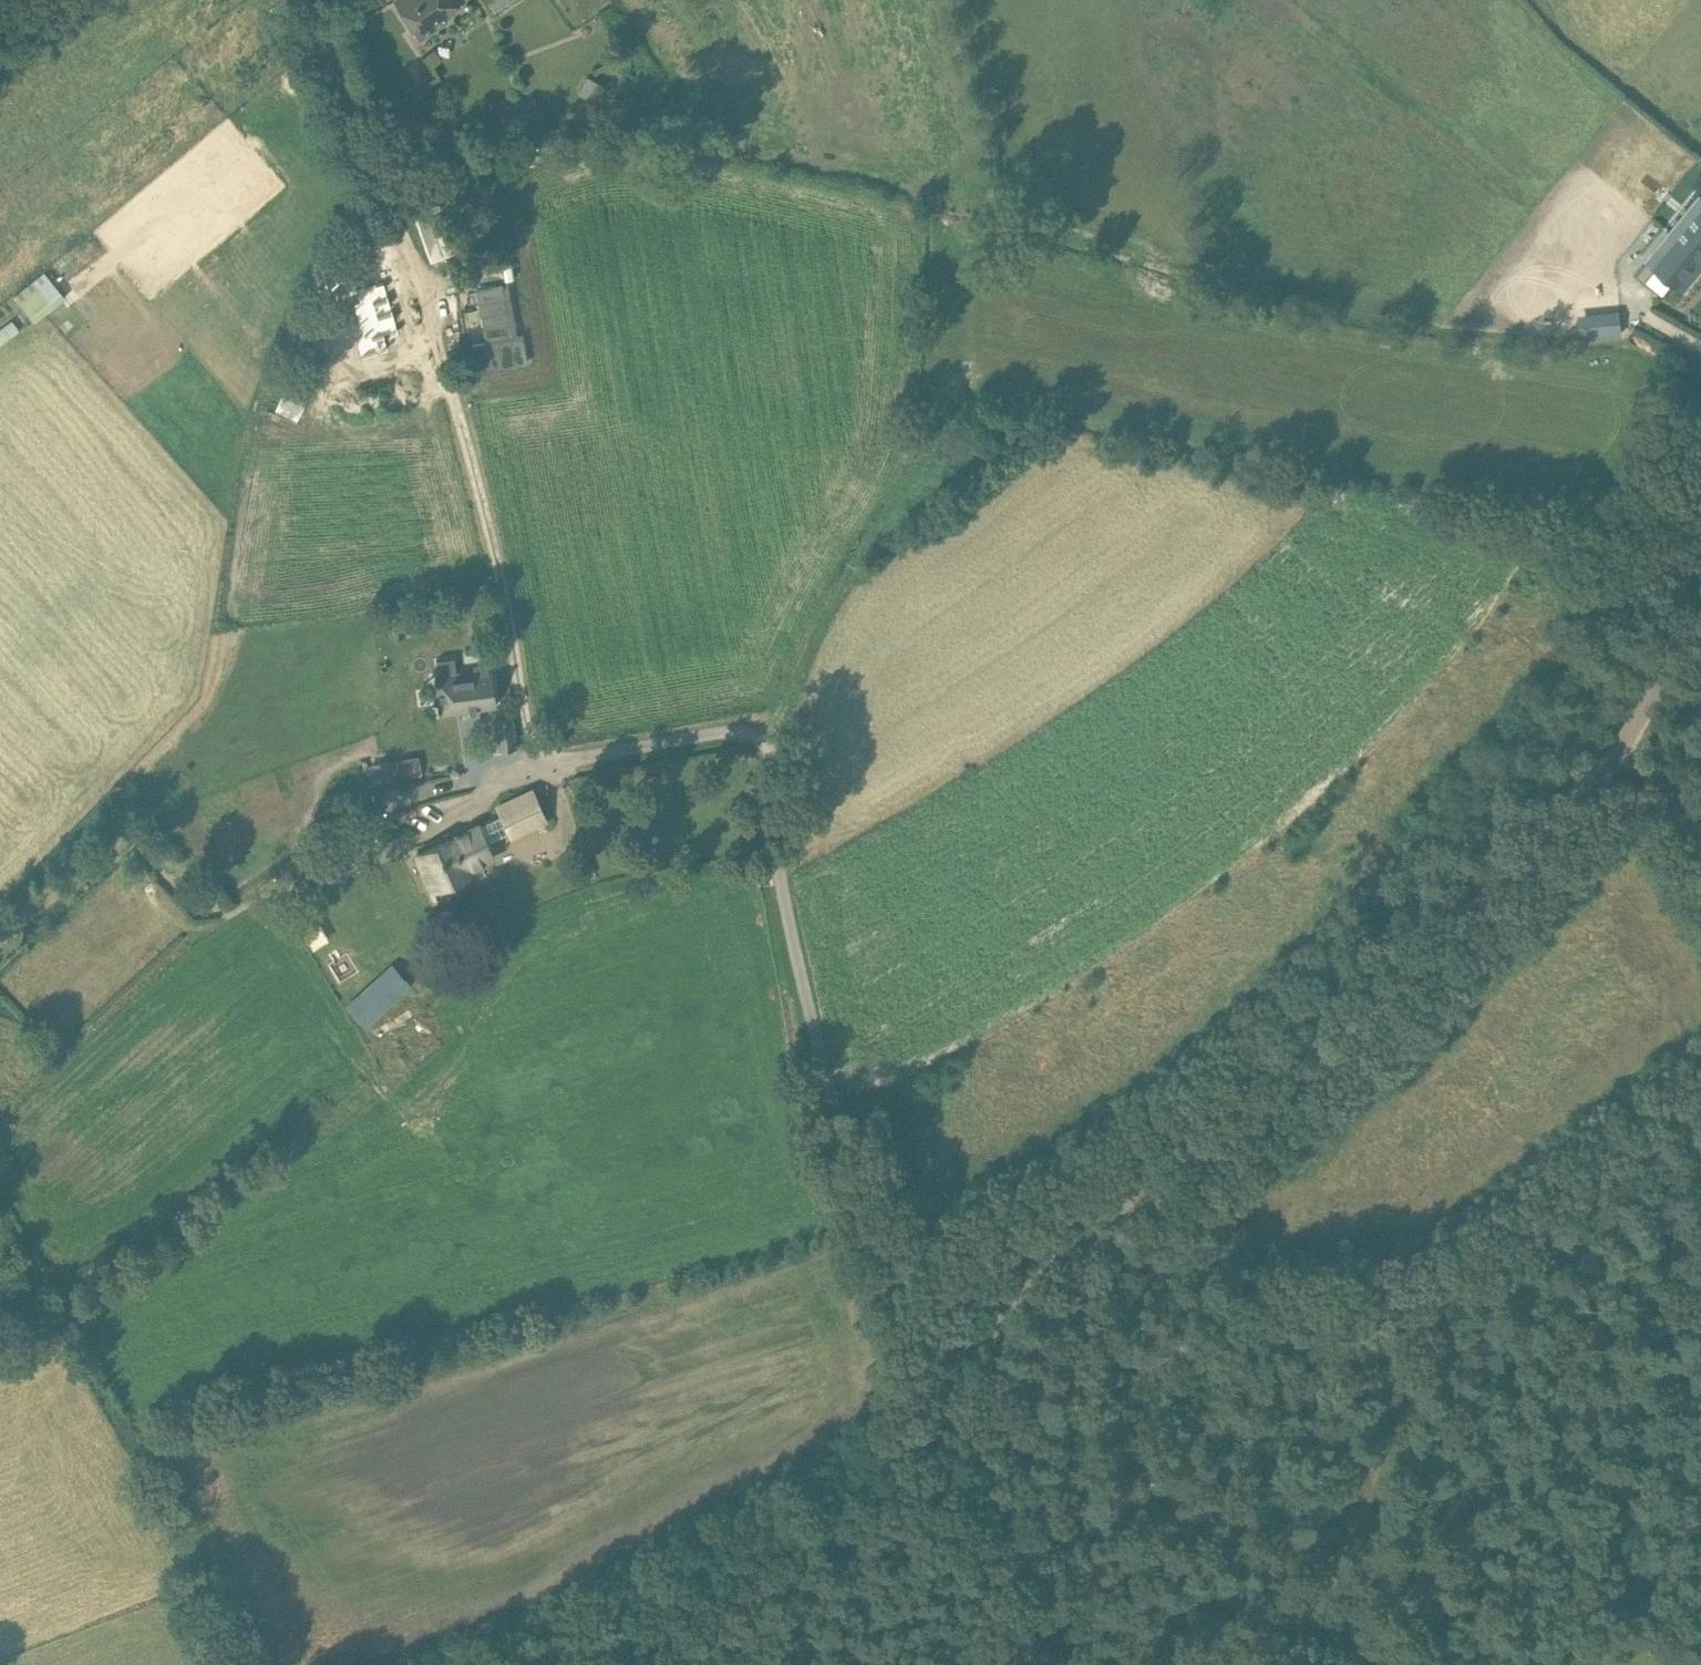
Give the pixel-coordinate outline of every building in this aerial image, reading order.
[(416,32),(421,39),(448,20),(444,14),(464,0),(394,0),(416,32)] [(1658,264),(1668,273),(1685,287),(1700,267),(1700,196),(1700,195),(1671,231),(1679,238),(1658,264)] [(451,255),(433,204),(410,212),(428,263),(451,255)] [(56,305),(34,278),(13,295),(35,322),(56,305)] [(509,284),(476,290),(485,341),(472,343),(476,370),(527,361),(523,334),(517,335),(509,284)] [(385,288),(351,298),(366,349),(400,340),(385,288)] [(1621,318),(1578,321),(1580,337),(1622,333),(1621,318)] [(488,671),(487,664),(473,666),(474,673),(435,678),(439,713),(495,705),(491,670),(488,671)] [(516,747),(512,717),(494,719),(498,750),(516,747)] [(415,775),(412,756),(369,763),(372,782),(415,775)] [(478,825),(417,853),(433,888),(467,872),(466,869),(493,857),(487,843),(510,832),(511,834),(544,818),(532,790),(498,806),(502,814),(478,825)] [(392,962),(345,1005),(365,1027),(412,984),(392,962)]
